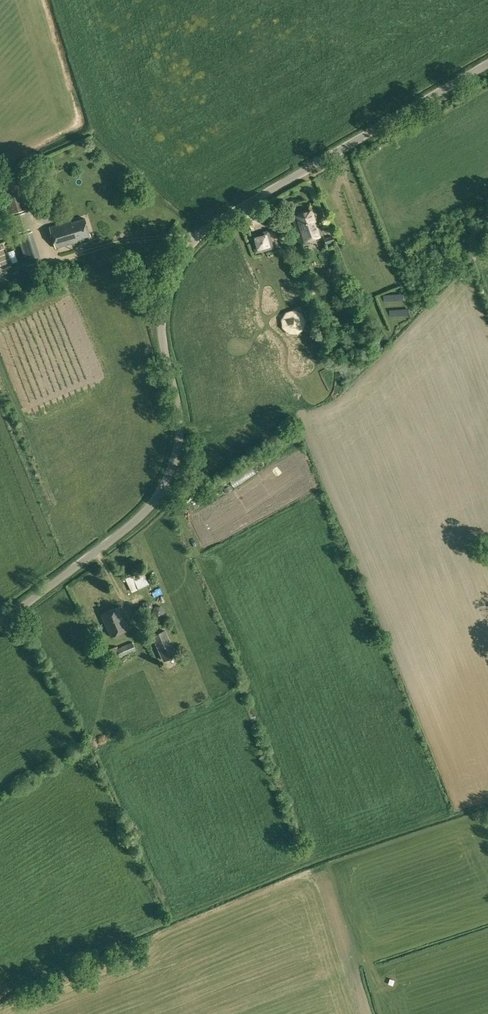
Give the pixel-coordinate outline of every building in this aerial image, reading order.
[(1,186),(9,215),(29,209),(21,180),(1,186)] [(293,216),(301,242),(324,235),(316,209),(293,216)] [(16,216),(21,232),(31,229),(27,213),(16,216)] [(50,226),(56,248),(77,241),(77,239),(91,235),(86,218),(71,222),(71,220),(50,226)] [(251,235),(256,253),(273,248),(269,230),(263,232),(263,233),(258,235),(257,233),(251,235)] [(19,237),(27,264),(40,260),(31,233),(19,237)] [(279,233),(274,234),(277,246),(282,245),(279,233)] [(333,235),(324,237),(326,244),(335,241),(333,235)] [(293,237),(288,245),(297,251),(302,243),(293,237)] [(312,248),(320,246),(319,240),(310,242),(312,248)] [(306,288),(306,289),(306,290),(307,291),(307,292),(308,293),(309,293),(310,293),(311,294),(312,294),(313,294),(314,293),(315,293),(316,292),(317,291),(317,290),(318,290),(318,289),(318,287),(318,286),(317,285),(317,284),(316,283),(315,283),(315,282),(314,282),(313,282),(312,281),(311,282),(310,282),(309,282),(308,283),(307,283),(307,284),(306,285),(306,286),(306,287),(306,288)] [(381,344),(373,335),(370,338),(378,346),(381,344)] [(134,578),(138,588),(149,582),(145,573),(134,578)] [(102,615),(111,637),(129,629),(120,607),(102,615)] [(152,636),(164,661),(177,656),(166,630),(152,636)] [(117,649),(121,657),(138,650),(134,641),(117,649)] [(121,657),(117,649),(116,647),(104,652),(109,663),(121,657)]
